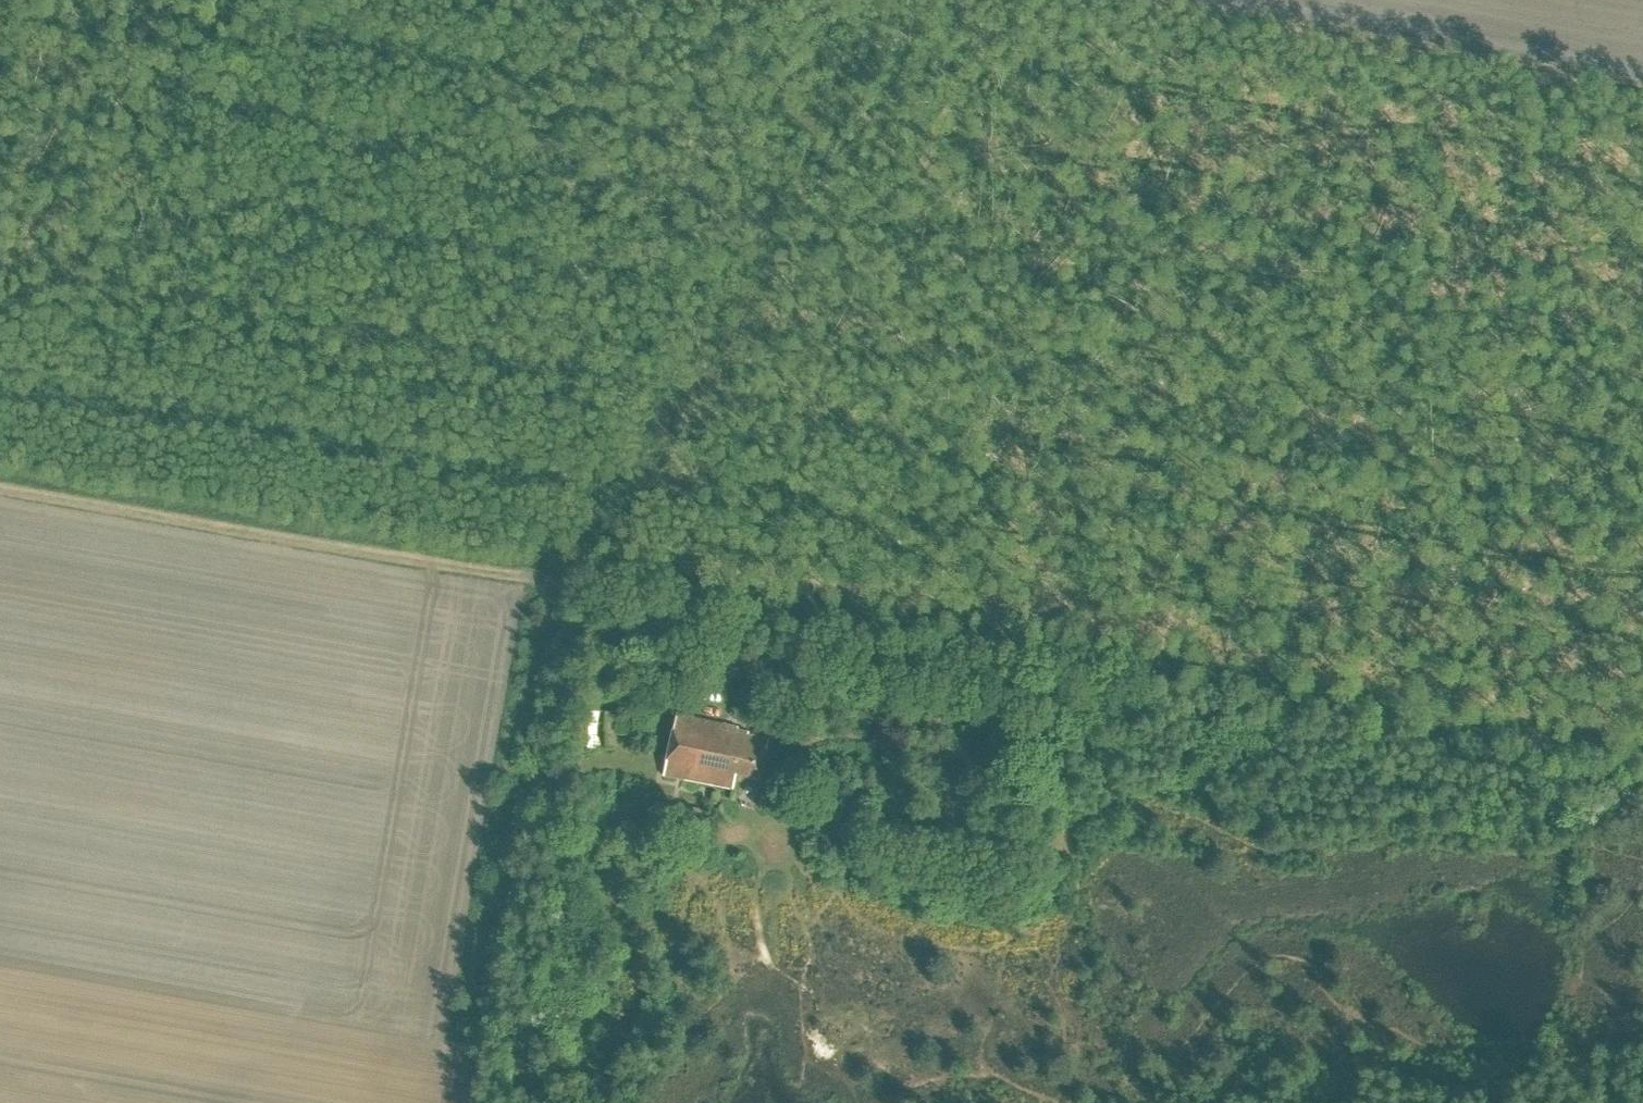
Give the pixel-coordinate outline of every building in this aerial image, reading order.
[(762,723),(765,707),(750,703),(747,719),(762,723)] [(596,743),(595,712),(585,712),(586,744),(596,743)] [(736,724),(679,712),(666,772),(735,786),(738,773),(762,778),(770,737),(749,733),(749,730),(736,727),(736,724)]
